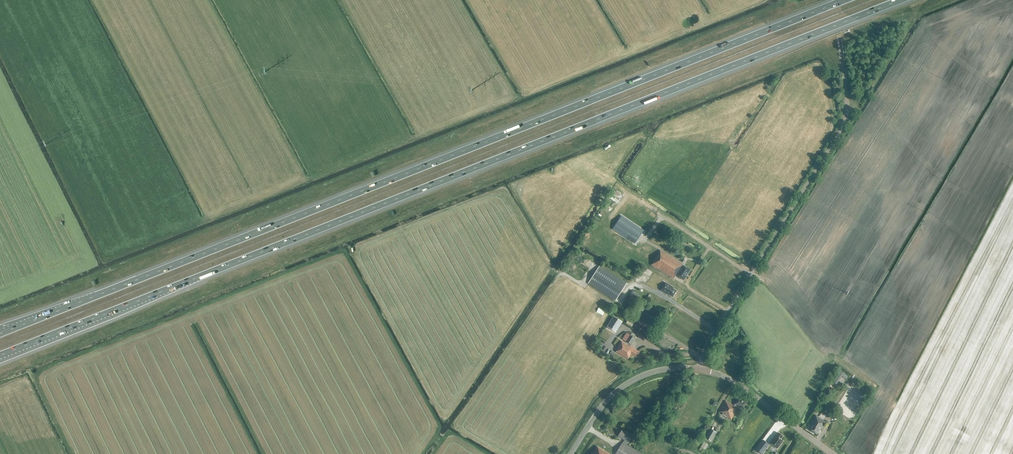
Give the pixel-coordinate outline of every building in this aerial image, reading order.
[(594,173),(596,171),(586,162),(584,164),(594,173)] [(621,216),(612,229),(635,244),(644,231),(621,216)] [(682,265),(676,275),(684,280),(686,276),(686,277),(688,274),(690,270),(682,265)] [(615,301),(627,283),(600,266),(588,284),(615,301)] [(673,288),(665,283),(660,290),(668,295),(669,295),(673,297),(677,291),(673,289),(673,288)] [(632,307),(640,295),(632,290),(624,302),(632,307)] [(639,308),(636,313),(640,316),(643,310),(645,311),(647,309),(641,305),(639,308)] [(646,311),(640,320),(651,328),(656,321),(652,319),(654,317),(646,311)] [(622,322),(613,317),(607,327),(616,332),(622,322)] [(631,345),(635,338),(630,335),(626,342),(631,345)] [(635,357),(639,352),(630,347),(621,342),(617,348),(618,349),(616,353),(628,360),(631,354),(635,357)] [(846,379),(848,376),(838,370),(835,375),(831,381),(836,384),(842,377),(846,379)] [(742,411),(746,403),(738,399),(734,406),(725,401),(719,411),(723,413),(722,415),(731,420),(738,409),(742,411)] [(820,431),(826,423),(815,416),(810,424),(811,425),(809,429),(817,435),(819,430),(820,431)] [(633,436),(622,429),(618,436),(624,440),(623,443),(622,442),(615,453),(642,453),(626,444),(627,442),(628,443),(633,436)] [(711,440),(716,433),(710,430),(706,437),(711,440)] [(778,443),(783,436),(778,433),(773,440),(774,440),(772,443),(775,444),(776,442),(778,443)] [(769,445),(762,440),(755,450),(761,453),(762,453),(769,445)] [(708,444),(704,442),(699,450),(704,453),(706,450),(705,450),(708,444)]
